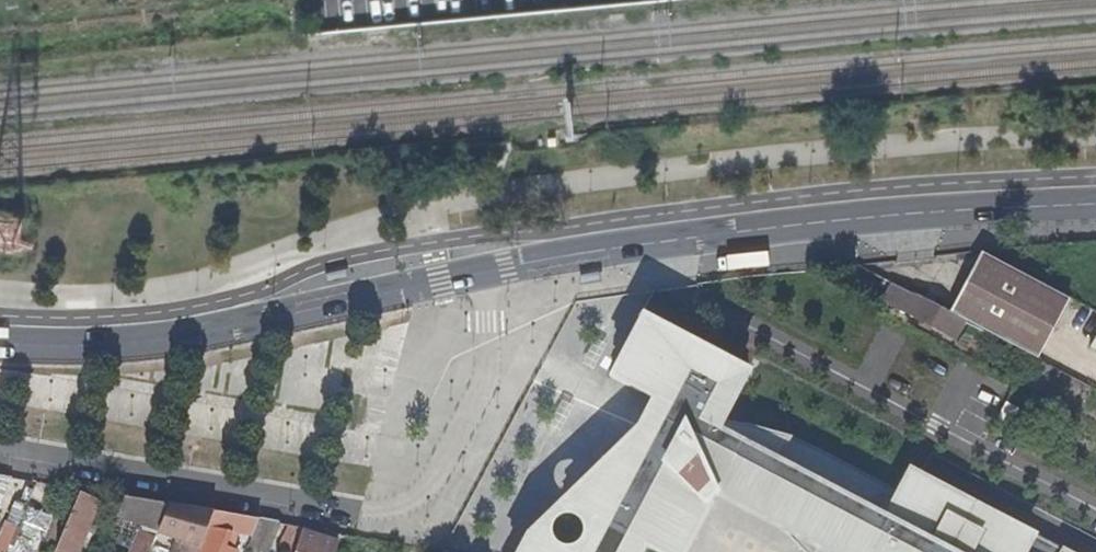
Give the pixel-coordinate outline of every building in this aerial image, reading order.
[(15,244),(17,207),(0,206),(0,244),(15,244)] [(1071,301),(984,253),(953,313),(1040,360),(1071,301)] [(645,549),(652,551),(687,551),(716,497),(819,551),(1074,551),(1062,546),(1060,548),(1037,535),(1038,532),(909,464),(895,487),(881,511),(721,427),(752,367),(640,311),(607,377),(648,398),(635,425),(525,530),(514,551),(644,551),(645,549)] [(159,527),(169,502),(126,494),(121,512),(144,521),(159,527)] [(99,508),(77,498),(55,551),(81,551),(99,508)] [(207,531),(216,509),(199,507),(171,502),(161,527),(160,530),(179,536),(185,521),(207,531)] [(261,518),(244,515),(216,509),(207,531),(198,551),(238,551),(238,550),(227,545),(233,529),(254,533),(261,518)] [(158,534),(160,530),(161,527),(159,527),(144,521),(141,528),(158,534)] [(302,527),(292,551),(334,551),(338,540),(302,527)] [(16,533),(5,529),(0,541),(0,550),(1,550),(0,551),(7,551),(16,533)]
